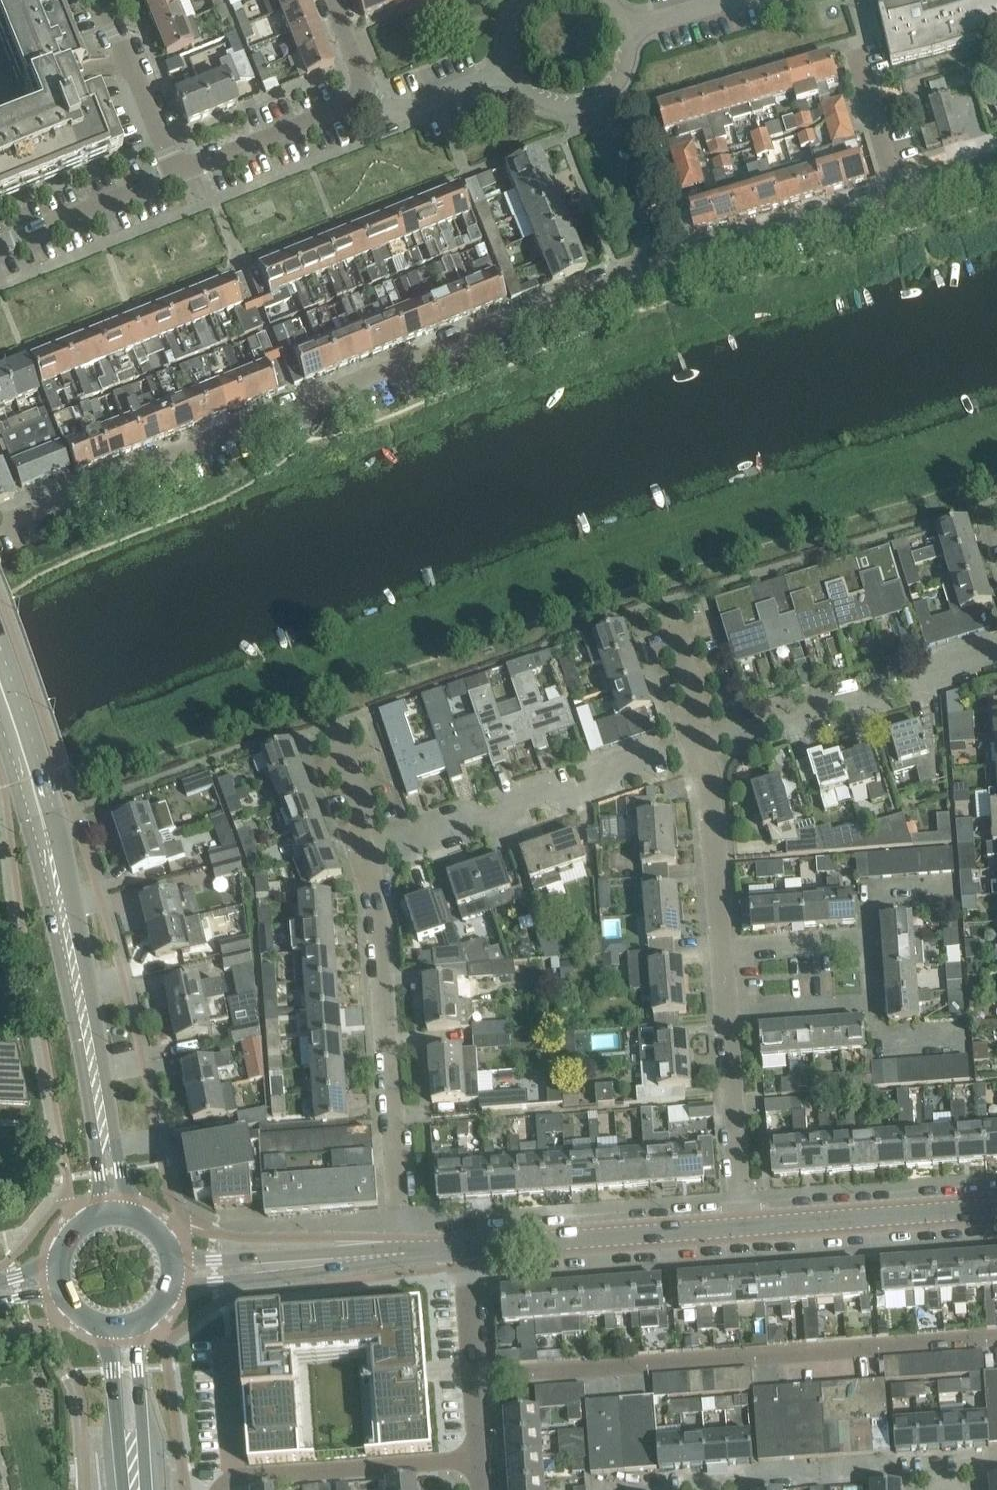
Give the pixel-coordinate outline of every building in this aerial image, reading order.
[(74,87),(70,78),(67,69),(82,63),(57,0),(0,0),(0,26),(24,86),(28,85),(31,94),(35,103),(74,87)] [(175,0),(144,0),(148,11),(175,0)] [(148,11),(157,33),(183,22),(175,0),(148,11)] [(216,9),(224,5),(222,0),(212,0),(216,9)] [(307,0),(276,0),(280,11),(307,0)] [(280,11),(289,33),(316,22),(307,0),(280,11)] [(385,8),(382,0),(357,0),(364,17),(385,8)] [(406,0),(382,0),(385,8),(406,0)] [(884,9),(878,10),(891,64),(932,54),(996,35),(996,14),(993,0),(979,0),(972,2),(972,0),(882,0),(884,9)] [(229,18),(224,5),(216,9),(221,22),(229,18)] [(240,27),(248,24),(243,11),(234,14),(240,27)] [(192,44),(183,22),(157,33),(165,55),(192,44)] [(324,43),(316,22),(289,33),(297,54),(324,43)] [(253,37),(248,24),(240,27),(245,40),(253,37)] [(235,33),(226,37),(232,51),(234,56),(243,52),(235,33)] [(333,65),(324,43),(297,54),(306,76),(333,65)] [(223,74),(199,83),(211,114),(236,104),(230,87),(239,84),(238,80),(254,80),(243,52),(234,56),(232,51),(225,54),(227,58),(218,62),(223,74)] [(257,70),(265,67),(260,54),(252,57),(257,70)] [(830,55),(808,61),(816,86),(819,96),(821,104),(831,101),(826,83),(838,79),(830,55)] [(808,61),(787,67),(794,92),(801,116),(809,113),(810,113),(806,100),(819,96),(816,86),(808,61)] [(265,67),(257,70),(262,83),(270,80),(269,76),(265,67)] [(787,67),(765,74),(773,99),(794,92),(787,67)] [(765,74),(744,80),(751,105),(754,114),(763,111),(763,109),(775,106),(773,99),(765,74)] [(122,147),(98,90),(96,91),(92,80),(74,87),(35,103),(34,103),(38,114),(0,129),(0,196),(122,147)] [(722,86),(730,111),(751,105),(744,80),(722,86)] [(199,83),(174,93),(187,124),(211,114),(199,83)] [(722,86),(701,93),(708,118),(716,142),(724,140),(727,139),(724,130),(734,127),(732,121),(730,111),(722,86)] [(701,93),(679,99),(690,135),(703,131),(710,155),(719,152),(716,142),(708,118),(701,93)] [(943,146),(964,140),(950,94),(929,100),(943,146)] [(846,109),(843,97),(821,104),(822,109),(824,115),(846,109)] [(679,99),(657,106),(665,130),(676,127),(679,138),(668,141),(670,149),(673,160),(695,153),(690,135),(679,99)] [(824,115),(822,109),(812,112),(810,113),(809,113),(813,125),(824,115)] [(809,113),(801,116),(804,127),(813,125),(809,113)] [(860,155),(849,158),(845,145),(856,141),(848,115),(826,121),(833,147),(845,186),(867,180),(860,155)] [(793,116),(782,119),(786,132),(796,130),(804,127),(801,116),(794,118),(793,116)] [(766,129),(759,131),(762,143),(771,140),(770,138),(783,134),(783,133),(779,121),(765,126),(766,129)] [(759,131),(751,134),(753,142),(754,145),(762,143),(759,131)] [(809,145),(818,142),(814,131),(806,133),(809,145)] [(801,147),(809,145),(806,133),(798,136),(801,147)] [(818,142),(809,145),(813,158),(824,193),(845,186),(833,147),(823,150),(816,138),(818,142)] [(724,140),(716,142),(719,152),(727,150),(724,140)] [(762,143),(765,154),(774,152),(771,140),(762,143)] [(757,156),(765,154),(762,143),(754,145),(757,156)] [(505,166),(514,190),(548,177),(539,153),(505,166)] [(724,170),(732,168),(729,156),(720,159),(724,170)] [(813,158),(792,164),(802,199),(824,193),(813,158)] [(682,188),(704,182),(697,159),(675,166),(682,188)] [(715,173),(724,170),(720,159),(712,161),(715,173)] [(759,172),(748,175),(759,212),(781,205),(770,171),(768,161),(756,165),(759,172)] [(802,199),(792,164),(770,171),(781,205),(802,199)] [(748,175),(727,181),(738,218),(759,212),(748,175)] [(557,200),(548,177),(514,190),(523,213),(557,200)] [(464,183),(474,206),(485,202),(475,178),(464,183)] [(716,224),(738,218),(726,178),(714,181),(719,197),(709,199),(716,224)] [(459,185),(442,192),(453,221),(461,218),(468,236),(471,244),(481,240),(475,226),(459,185)] [(442,192),(425,199),(441,240),(447,254),(455,250),(464,247),(461,238),(460,239),(454,241),(447,223),(453,221),(442,192)] [(425,199),(408,205),(420,234),(425,246),(425,247),(433,243),(439,257),(447,254),(441,240),(425,199)] [(709,199),(687,206),(694,231),(716,224),(709,199)] [(523,213),(533,236),(566,222),(557,200),(523,213)] [(494,225),(485,202),(474,206),(483,229),(494,225)] [(408,205),(391,212),(408,253),(413,267),(422,264),(416,250),(411,238),(420,234),(408,205)] [(391,212),(375,219),(386,248),(387,247),(392,260),(400,257),(405,270),(413,267),(408,253),(391,212)] [(375,219),(358,226),(374,267),(380,281),(388,277),(383,264),(391,260),(392,260),(387,247),(386,248),(375,219)] [(576,245),(566,222),(533,236),(542,259),(576,245)] [(483,229),(492,252),(503,248),(494,225),(483,229)] [(358,226),(341,232),(353,261),(361,258),(366,270),(367,271),(372,284),(380,281),(374,267),(358,226)] [(341,232),(325,239),(347,294),(355,291),(344,264),(353,261),(341,232)] [(339,297),(347,294),(325,239),(308,246),(319,274),(328,271),(339,297)] [(542,259),(551,282),(585,269),(576,245),(542,259)] [(308,246),(291,252),(313,307),(321,304),(311,278),(319,274),(308,246)] [(474,249),(478,261),(488,257),(483,246),(474,249)] [(492,252),(501,275),(512,271),(503,248),(492,252)] [(305,311),(313,307),(291,252),(274,259),(286,288),(295,284),(305,311)] [(457,256),(449,259),(455,273),(471,314),(488,308),(476,279),(468,282),(463,270),(457,256)] [(258,266),(248,271),(258,297),(255,298),(260,311),(264,310),(264,311),(291,300),(286,288),(274,259),(257,266),(258,266)] [(446,276),(438,279),(443,292),(454,321),(471,314),(455,273),(449,259),(441,263),(446,276)] [(489,259),(471,266),(476,279),(488,308),(505,301),(489,259)] [(424,270),(416,273),(421,287),(438,328),(454,321),(443,292),(434,296),(430,283),(424,270)] [(522,294),(512,271),(501,275),(511,299),(522,294)] [(416,273),(407,276),(412,290),(413,290),(418,302),(410,306),(421,334),(438,328),(421,287),(416,273)] [(231,277),(213,284),(225,312),(233,309),(244,335),(262,328),(257,314),(256,313),(260,311),(255,298),(251,300),(240,274),(231,277)] [(390,283),(382,286),(404,341),(421,334),(410,306),(401,309),(390,283)] [(230,325),(225,312),(213,284),(197,290),(219,345),(227,342),(221,328),(230,325)] [(382,286),(374,289),(385,316),(376,319),(388,348),(404,341),(382,286)] [(197,290),(180,297),(191,326),(200,322),(204,333),(196,336),(202,352),(219,345),(197,290)] [(357,296),(349,299),(371,354),(388,348),(376,319),(368,322),(357,296)] [(180,297),(163,304),(185,359),(202,352),(196,336),(187,340),(183,329),(191,326),(180,297)] [(346,317),(338,320),(343,332),(354,361),(371,354),(349,299),(340,303),(346,317)] [(146,310),(158,339),(166,336),(177,362),(185,359),(163,304),(146,310)] [(146,310),(130,317),(152,372),(160,369),(155,356),(163,353),(158,339),(146,310)] [(337,368),(354,361),(343,332),(334,336),(324,310),(316,313),(337,368)] [(318,342),(309,346),(321,374),(337,368),(316,313),(307,316),(318,342)] [(113,324),(124,352),(133,349),(144,375),(152,372),(130,317),(113,324)] [(290,323),(272,330),(278,347),(275,349),(280,361),(283,359),(293,385),(303,381),(321,374),(309,346),(303,331),(295,334),(290,323)] [(113,324),(96,330),(118,385),(135,379),(129,365),(121,368),(119,363),(127,359),(124,352),(113,324)] [(80,337),(91,366),(100,362),(105,377),(97,381),(102,392),(118,385),(96,330),(80,337)] [(256,367),(248,370),(259,399),(277,392),(276,391),(286,387),(276,362),(280,361),(275,349),(271,350),(264,333),(255,337),(260,350),(251,354),(256,367)] [(80,337),(63,344),(85,399),(93,395),(82,369),(91,366),(80,337)] [(63,344),(46,351),(63,392),(71,388),(77,402),(85,399),(63,344)] [(230,347),(221,351),(243,406),(259,399),(248,370),(240,373),(230,347)] [(46,351),(29,357),(51,412),(61,408),(55,395),(63,392),(46,351)] [(210,370),(209,371),(215,384),(226,412),(243,406),(221,351),(213,354),(218,367),(210,370)] [(205,357),(187,364),(209,419),(226,412),(215,384),(209,371),(210,370),(205,357)] [(2,368),(15,402),(17,406),(25,402),(23,399),(37,393),(23,360),(2,368)] [(187,364),(179,367),(190,394),(181,397),(193,426),(209,419),(187,364)] [(2,407),(15,402),(2,368),(0,369),(0,412),(4,411),(2,407)] [(170,371),(154,378),(176,432),(193,426),(181,397),(171,371),(170,371)] [(151,395),(143,398),(159,439),(176,432),(154,378),(146,381),(151,395)] [(129,388),(120,391),(142,446),(159,439),(143,398),(134,402),(129,388)] [(123,420),(114,424),(126,453),(142,446),(120,391),(112,394),(123,420)] [(95,401),(87,404),(109,459),(126,453),(114,424),(106,427),(95,401)] [(76,425),(92,466),(109,459),(87,404),(77,408),(83,423),(76,425)] [(40,420),(36,411),(21,417),(25,426),(40,420)] [(70,411),(53,418),(75,473),(92,466),(76,425),(70,411)] [(21,417),(0,425),(4,435),(25,426),(21,417)] [(13,498),(9,487),(19,482),(21,488),(67,469),(46,418),(40,420),(25,426),(4,435),(0,436),(11,463),(7,465),(9,470),(3,472),(0,464),(0,503),(13,498)] [(976,548),(967,520),(936,530),(941,547),(912,556),(910,548),(897,552),(903,570),(915,566),(944,557),(976,548)] [(949,573),(940,576),(943,587),(952,584),(984,575),(976,548),(944,557),(949,573)] [(908,610),(890,550),(855,561),(873,621),(908,610)] [(873,621),(855,561),(820,571),(839,632),(873,621)] [(903,570),(908,588),(920,584),(915,566),(903,570)] [(839,632),(820,571),(786,582),(804,642),(839,632)] [(952,584),(943,587),(951,613),(960,610),(961,611),(972,608),(982,605),(992,602),(984,575),(952,584)] [(804,642),(786,582),(751,592),(770,653),(804,642)] [(735,664),(769,653),(770,653),(751,592),(716,603),(735,664)] [(919,623),(929,620),(931,619),(926,601),(913,605),(919,623)] [(982,605),(972,608),(979,632),(989,629),(982,605)] [(972,608),(961,611),(968,635),(979,632),(972,608)] [(961,611),(960,610),(950,613),(958,638),(968,635),(961,611)] [(950,613),(940,617),(947,641),(958,638),(950,613)] [(940,617),(931,619),(929,620),(937,645),(947,641),(940,617)] [(899,633),(900,633),(909,630),(905,618),(895,621),(899,633)] [(937,645),(929,620),(919,623),(926,648),(937,645)] [(585,638),(583,639),(592,666),(602,663),(633,653),(624,625),(585,638)] [(830,655),(831,654),(839,652),(836,640),(826,643),(830,655)] [(795,665),(796,665),(805,662),(801,650),(792,653),(795,665)] [(633,653),(602,663),(607,677),(611,690),(642,679),(633,653)] [(531,658),(506,666),(511,680),(517,701),(522,714),(532,742),(536,753),(549,749),(545,737),(575,727),(566,700),(563,700),(549,705),(543,707),(532,673),(535,672),(531,658)] [(560,662),(565,678),(578,674),(573,658),(560,662)] [(760,676),(762,675),(770,673),(766,661),(757,664),(760,676)] [(583,689),(578,674),(565,678),(570,693),(583,689)] [(611,690),(610,690),(615,705),(612,706),(615,717),(620,716),(620,717),(624,715),(635,712),(645,708),(651,706),(642,679),(611,690)] [(489,756),(493,767),(506,763),(503,751),(532,742),(522,714),(501,721),(490,687),(468,694),(475,716),(489,756)] [(459,766),(489,756),(475,716),(454,723),(443,689),(421,696),(437,743),(447,770),(446,770),(450,782),(463,777),(459,766)] [(447,770),(437,743),(416,750),(404,716),(409,715),(405,702),(379,711),(407,796),(421,792),(417,780),(446,770),(447,770)] [(592,725),(595,724),(589,707),(576,711),(582,728),(592,725)] [(643,736),(653,732),(645,708),(635,712),(643,736)] [(624,715),(632,739),(643,736),(635,712),(624,715)] [(973,714),(948,716),(950,744),(965,743),(964,734),(974,733),(973,714)] [(620,717),(620,716),(613,718),(622,743),(632,739),(624,715),(620,717)] [(603,721),(611,746),(622,743),(613,718),(608,720),(603,721)] [(603,721),(595,724),(592,725),(601,750),(611,746),(603,721)] [(919,768),(921,786),(937,782),(933,731),(923,734),(920,724),(889,733),(893,744),(885,747),(894,775),(919,768)] [(601,750),(592,725),(582,728),(590,753),(601,750)] [(986,741),(988,767),(996,766),(996,740),(995,740),(986,741)] [(261,753),(272,780),(302,769),(292,742),(261,753)] [(965,743),(950,744),(951,752),(965,751),(965,743)] [(856,755),(841,759),(851,792),(867,787),(872,804),(886,799),(870,749),(855,753),(856,755)] [(822,753),(807,757),(815,782),(816,781),(820,794),(825,812),(854,803),(851,792),(841,759),(840,754),(824,758),(822,753)] [(312,795),(302,769),(272,780),(281,806),(312,795)] [(213,787),(208,773),(182,783),(187,796),(200,791),(213,787)] [(787,855),(823,852),(819,839),(799,841),(780,779),(777,780),(775,775),(762,779),(763,784),(751,787),(752,790),(747,792),(751,805),(756,804),(763,828),(767,827),(772,843),(786,842),(787,855)] [(224,798),(236,793),(230,776),(218,781),(224,798)] [(968,785),(953,786),(954,795),(969,794),(968,785)] [(243,811),(236,793),(224,798),(231,816),(243,811)] [(969,794),(954,795),(954,804),(969,802),(969,794)] [(281,806),(274,809),(284,835),(291,833),(322,821),(312,795),(281,806)] [(639,817),(641,841),(673,839),(671,813),(657,814),(656,799),(626,801),(628,818),(639,817)] [(147,810),(115,820),(124,847),(169,832),(169,833),(176,830),(176,829),(176,828),(167,803),(149,809),(148,809),(147,809),(147,810)] [(225,812),(211,817),(221,848),(235,843),(225,812)] [(938,834),(910,836),(913,846),(951,843),(949,814),(937,815),(938,834)] [(600,818),(601,844),(615,843),(614,817),(600,818)] [(972,820),(956,821),(958,847),(974,846),(972,820)] [(332,848),(322,821),(291,833),(301,859),(332,848)] [(913,846),(910,836),(905,821),(890,825),(893,835),(864,837),(868,849),(913,846)] [(816,830),(819,839),(823,852),(868,849),(864,837),(834,840),(830,826),(816,830)] [(237,833),(244,850),(256,846),(249,828),(237,833)] [(588,832),(589,845),(601,844),(600,829),(588,832)] [(169,833),(169,832),(124,847),(133,874),(185,856),(181,844),(173,846),(168,833),(169,833)] [(575,833),(548,842),(558,873),(586,864),(575,833)] [(643,867),(644,878),(668,876),(668,865),(675,864),(673,839),(641,841),(642,867),(643,867)] [(562,884),(558,873),(548,842),(520,851),(535,893),(562,884)] [(987,844),(987,845),(988,858),(996,857),(996,844),(993,844),(987,844)] [(208,853),(212,866),(241,858),(236,845),(208,853)] [(262,863),(256,846),(244,850),(250,868),(262,863)] [(974,846),(958,847),(958,858),(974,856),(974,846)] [(301,859),(293,862),(303,889),(311,886),(342,874),(336,860),(339,859),(335,848),(332,849),(332,848),(301,859)] [(952,849),(940,850),(942,874),(954,873),(952,849)] [(928,850),(916,851),(918,875),(930,874),(928,850)] [(940,850),(928,850),(930,874),(942,874),(940,850)] [(916,851),(904,852),(906,876),(918,875),(916,851)] [(904,852),(892,853),(894,877),(906,876),(904,852)] [(892,853),(880,854),(882,878),(894,877),(892,853)] [(880,854),(868,855),(870,879),(882,878),(880,854)] [(868,855),(856,856),(858,880),(870,879),(868,855)] [(834,857),(825,858),(826,873),(835,872),(834,857)] [(242,873),(241,858),(212,866),(215,880),(242,873)] [(501,858),(474,867),(489,912),(525,900),(521,888),(511,891),(501,858)] [(825,858),(818,859),(819,874),(826,873),(825,858)] [(783,861),(774,862),(775,877),(784,876),(783,861)] [(774,862),(765,863),(766,878),(775,877),(774,862)] [(489,912),(474,867),(447,876),(458,908),(463,921),(489,912)] [(969,872),(960,873),(961,889),(962,899),(976,897),(981,897),(980,885),(973,885),(972,872),(969,872)] [(255,876),(256,896),(269,895),(268,875),(255,876)] [(669,888),(668,876),(644,878),(645,890),(644,890),(646,915),(679,913),(677,887),(669,888)] [(840,880),(827,881),(827,889),(830,926),(856,924),(854,893),(841,894),(840,880)] [(786,898),(776,899),(779,930),(804,928),(802,891),(801,881),(785,882),(786,892),(786,898)] [(827,889),(802,891),(804,928),(830,926),(827,889)] [(421,898),(406,904),(411,918),(419,942),(444,933),(450,949),(433,951),(434,968),(435,968),(467,966),(461,949),(460,946),(442,893),(433,896),(432,891),(420,895),(421,898)] [(149,929),(183,921),(179,907),(185,905),(182,892),(176,894),(176,893),(142,901),(149,929)] [(299,897),(301,926),(334,923),(332,895),(299,897)] [(976,897),(962,899),(962,907),(977,905),(976,897)] [(776,899),(741,901),(743,932),(779,930),(776,899)] [(529,911),(538,937),(545,960),(565,958),(553,925),(548,927),(541,906),(529,911)] [(259,929),(272,928),(270,909),(257,910),(259,929)] [(649,952),(674,951),(673,939),(681,939),(679,913),(646,915),(648,941),(649,952)] [(912,916),(881,918),(883,944),(913,942),(912,916)] [(183,921),(149,929),(156,957),(190,949),(189,948),(205,944),(198,917),(183,921)] [(334,923),(301,926),(290,927),(293,955),(303,954),(336,951),(334,923)] [(977,924),(964,925),(965,937),(978,936),(977,924)] [(272,928),(259,929),(261,957),(274,956),(272,928)] [(958,930),(943,931),(944,940),(959,939),(958,930)] [(542,960),(545,960),(538,937),(515,944),(521,961),(542,960)] [(251,952),(250,938),(220,945),(223,958),(251,952)] [(460,946),(461,949),(467,966),(492,964),(483,939),(460,946)] [(959,939),(944,940),(944,948),(959,947),(959,939)] [(980,940),(965,942),(965,950),(980,949),(980,940)] [(913,942),(883,944),(885,970),(915,968),(924,967),(922,941),(913,942)] [(980,949),(965,950),(966,959),(981,958),(980,949)] [(303,954),(293,955),(295,983),(305,982),(338,979),(336,951),(303,954)] [(627,954),(630,991),(684,987),(682,961),(675,962),(674,951),(649,952),(627,954)] [(251,952),(223,958),(226,972),(233,971),(239,998),(256,995),(251,952)] [(436,979),(424,980),(426,1005),(458,1003),(457,978),(469,977),(469,979),(515,976),(514,962),(506,963),(492,964),(467,966),(435,968),(436,979)] [(263,985),(276,984),(274,965),(262,966),(263,985)] [(915,968),(885,970),(887,996),(917,993),(915,968)] [(171,1013),(225,1002),(221,983),(201,987),(199,978),(165,985),(171,1013)] [(305,982),(307,1011),(340,1008),(338,979),(305,982)] [(962,982),(947,983),(948,991),(963,990),(962,982)] [(263,985),(264,1004),(277,1003),(276,984),(263,985)] [(684,987),(643,990),(643,1001),(652,1001),(653,1015),(654,1015),(655,1027),(679,1025),(679,1013),(686,1013),(684,987)] [(963,990),(948,991),(948,1000),(950,1018),(965,1016),(963,999),(963,990)] [(917,993),(887,996),(889,1022),(919,1020),(918,1005),(927,1005),(931,1004),(930,992),(926,993),(917,993)] [(984,992),(969,993),(969,1002),(984,1001),(984,992)] [(233,1044),(242,1043),(261,1039),(259,1025),(256,995),(239,998),(228,1001),(235,1030),(231,1031),(233,1044)] [(984,1001),(969,1002),(970,1010),(985,1009),(984,1001)] [(228,1020),(225,1002),(171,1013),(177,1041),(211,1034),(209,1024),(228,1020)] [(458,1003),(426,1005),(427,1031),(460,1029),(467,1028),(467,1023),(472,1018),(471,1002),(458,1003)] [(307,1011),(309,1039),(342,1036),(340,1008),(307,1011)] [(864,1020),(837,1022),(839,1052),(866,1050),(864,1020)] [(267,1042),(280,1041),(279,1021),(266,1022),(267,1042)] [(837,1022),(811,1024),(814,1054),(839,1052),(837,1022)] [(473,1038),(497,1037),(510,1036),(509,1023),(472,1025),(473,1038)] [(811,1024),(786,1026),(788,1056),(814,1054),(811,1024)] [(655,1027),(639,1028),(641,1065),(690,1061),(688,1035),(680,1036),(679,1025),(655,1027)] [(786,1026),(759,1028),(762,1058),(788,1056),(786,1026)] [(309,1039),(311,1067),(344,1064),(342,1036),(309,1039)] [(474,1049),(429,1052),(431,1078),(478,1075),(476,1051),(498,1050),(511,1049),(510,1036),(497,1037),(473,1038),(474,1049)] [(262,1053),(261,1039),(242,1043),(245,1057),(247,1057),(251,1081),(264,1079),(262,1053)] [(267,1042),(268,1059),(281,1058),(280,1041),(267,1042)] [(987,1044),(973,1045),(973,1053),(988,1052),(987,1044)] [(29,1106),(16,1046),(0,1045),(0,1105),(29,1106)] [(988,1052),(973,1053),(973,1056),(974,1062),(989,1061),(988,1052)] [(967,1056),(955,1057),(957,1081),(969,1080),(967,1056)] [(232,1057),(214,1060),(183,1066),(188,1094),(220,1088),(217,1075),(235,1072),(232,1057)] [(955,1057),(943,1058),(945,1082),(957,1081),(955,1057)] [(943,1058),(931,1059),(933,1083),(945,1082),(943,1058)] [(931,1059),(919,1060),(921,1084),(933,1083),(931,1059)] [(919,1060),(907,1061),(909,1085),(921,1084),(919,1060)] [(692,1087),(690,1061),(641,1065),(643,1089),(636,1089),(637,1103),(685,1099),(684,1088),(692,1087)] [(907,1061),(896,1062),(897,1086),(909,1085),(907,1061)] [(896,1062),(884,1063),(885,1086),(897,1086),(896,1062)] [(884,1063),(872,1063),(873,1087),(885,1086),(884,1063)] [(311,1067),(313,1094),(346,1092),(344,1064),(311,1067)] [(850,1074),(841,1075),(842,1090),(851,1089),(850,1074)] [(478,1075),(431,1078),(432,1104),(465,1101),(479,1100),(478,1075)] [(841,1075),(832,1076),(833,1090),(842,1090),(841,1075)] [(805,1077),(806,1093),(817,1092),(815,1076),(805,1077)] [(270,1079),(271,1098),(284,1097),(283,1078),(270,1079)] [(798,1078),(790,1079),(791,1094),(799,1093),(798,1078)] [(790,1079),(780,1079),(781,1094),(791,1094),(790,1079)] [(220,1088),(188,1094),(194,1121),(238,1113),(232,1085),(220,1088)] [(596,1087),(597,1105),(615,1104),(614,1086),(596,1087)] [(580,1091),(562,1092),(563,1108),(582,1106),(580,1091)] [(348,1121),(346,1092),(313,1094),(315,1123),(348,1121)] [(481,1097),(482,1110),(522,1108),(521,1094),(481,1097)] [(271,1098),(273,1116),(286,1115),(284,1097),(271,1098)] [(766,1115),(792,1112),(791,1099),(765,1102),(766,1115)] [(690,1119),(715,1118),(714,1105),(689,1107),(690,1119)] [(898,1107),(900,1134),(904,1134),(906,1168),(932,1166),(930,1132),(926,1132),(915,1133),(913,1105),(911,1106),(898,1107)] [(965,1105),(951,1106),(953,1130),(956,1130),(959,1164),(985,1162),(983,1128),(979,1128),(967,1129),(965,1105)] [(238,1114),(240,1128),(259,1124),(268,1122),(267,1108),(238,1114)] [(926,1132),(930,1132),(932,1166),(959,1164),(956,1130),(953,1130),(935,1132),(933,1108),(924,1109),(926,1132)] [(652,1110),(641,1111),(644,1153),(648,1153),(650,1187),(662,1186),(663,1190),(677,1189),(676,1185),(677,1185),(674,1151),(670,1151),(669,1135),(654,1137),(652,1110)] [(798,1112),(792,1112),(794,1141),(794,1142),(798,1142),(801,1175),(827,1173),(825,1140),(821,1140),(803,1142),(803,1137),(807,1133),(805,1111),(798,1112)] [(599,1113),(600,1138),(613,1137),(612,1112),(599,1113)] [(985,1162),(996,1161),(996,1127),(988,1128),(987,1112),(978,1113),(979,1128),(983,1128),(985,1162)] [(847,1138),(851,1138),(853,1172),(880,1170),(877,1136),(874,1136),(856,1138),(854,1114),(845,1115),(847,1138)] [(819,1117),(821,1140),(825,1140),(827,1173),(853,1172),(851,1138),(847,1138),(830,1140),(828,1116),(819,1117)] [(561,1117),(536,1119),(537,1145),(546,1145),(546,1136),(563,1135),(561,1117)] [(877,1136),(880,1170),(906,1168),(904,1134),(900,1134),(883,1136),(881,1120),(872,1121),(874,1136),(877,1136)] [(260,1138),(349,1131),(348,1121),(315,1123),(268,1127),(268,1122),(259,1124),(259,1126),(260,1138)] [(598,1121),(589,1122),(591,1157),(595,1157),(597,1190),(624,1188),(621,1155),(618,1155),(600,1156),(598,1121)] [(240,1128),(221,1129),(214,1196),(215,1209),(253,1206),(253,1200),(265,1199),(260,1138),(259,1126),(240,1128)] [(221,1129),(178,1136),(178,1137),(189,1136),(191,1146),(186,1147),(195,1200),(197,1199),(214,1196),(221,1129)] [(260,1138),(265,1199),(266,1217),(378,1209),(372,1130),(349,1131),(260,1138)] [(674,1151),(677,1185),(704,1183),(703,1170),(715,1169),(712,1139),(698,1140),(699,1149),(679,1150),(678,1135),(669,1135),(670,1151),(674,1151)] [(626,1139),(616,1139),(618,1155),(621,1155),(624,1188),(650,1187),(648,1153),(644,1153),(627,1154),(626,1139)] [(794,1142),(794,1141),(771,1143),(771,1144),(768,1144),(769,1156),(772,1156),(774,1177),(801,1175),(798,1142),(794,1142)] [(573,1143),(564,1143),(565,1159),(569,1159),(571,1192),(597,1190),(595,1157),(591,1157),(574,1158),(573,1143)] [(537,1145),(511,1147),(512,1163),(516,1162),(518,1196),(545,1194),(542,1160),(539,1161),(537,1145)] [(546,1145),(537,1145),(539,1161),(542,1160),(545,1194),(571,1192),(569,1159),(565,1159),(548,1160),(546,1145)] [(516,1162),(512,1163),(495,1164),(494,1148),(485,1149),(486,1165),(490,1164),(492,1198),(518,1196),(516,1162)] [(467,1150),(458,1151),(459,1167),(463,1166),(466,1200),(492,1198),(490,1164),(486,1165),(468,1166),(467,1150)] [(442,1152),(432,1153),(434,1181),(437,1181),(439,1202),(466,1200),(463,1166),(459,1167),(443,1168),(442,1152)] [(987,1254),(990,1288),(993,1287),(995,1302),(996,1302),(996,1253),(987,1254)] [(990,1288),(987,1254),(961,1256),(963,1290),(967,1289),(984,1288),(987,1329),(996,1328),(995,1302),(993,1287),(990,1288)] [(937,1292),(941,1291),(953,1290),(954,1307),(968,1306),(967,1289),(963,1290),(961,1256),(935,1258),(937,1292)] [(937,1292),(935,1258),(908,1260),(911,1294),(914,1293),(925,1292),(927,1308),(927,1310),(928,1311),(930,1312),(931,1312),(933,1313),(942,1312),(942,1307),(941,1291),(937,1292)] [(907,1310),(916,1309),(914,1293),(911,1294),(908,1260),(881,1262),(884,1296),(905,1294),(907,1310)] [(840,1299),(843,1299),(860,1297),(862,1313),(871,1312),(869,1284),(866,1284),(864,1263),(837,1265),(840,1299)] [(835,1315),(844,1314),(843,1299),(840,1299),(837,1265),(811,1267),(813,1301),(817,1300),(834,1299),(835,1315)] [(790,1302),(803,1301),(806,1342),(820,1341),(817,1300),(813,1301),(811,1267),(784,1269),(787,1303),(790,1302)] [(761,1305),(764,1304),(781,1303),(783,1319),(792,1318),(790,1302),(787,1303),(784,1269),(758,1271),(761,1305)] [(734,1307),(738,1306),(755,1305),(756,1321),(765,1320),(764,1304),(761,1305),(758,1271),(732,1273),(734,1307)] [(725,1330),(739,1329),(738,1306),(734,1307),(732,1273),(705,1275),(708,1308),(711,1308),(724,1307),(725,1330)] [(700,1328),(713,1328),(711,1308),(708,1308),(705,1275),(678,1277),(681,1310),(698,1309),(700,1328)] [(661,1278),(634,1280),(637,1314),(640,1313),(642,1329),(668,1327),(666,1299),(663,1299),(661,1278)] [(637,1314),(634,1280),(608,1282),(610,1315),(614,1315),(631,1314),(633,1329),(642,1329),(640,1313),(637,1314)] [(608,1282),(582,1284),(584,1317),(588,1317),(605,1316),(606,1331),(615,1331),(614,1315),(610,1315),(608,1282)] [(580,1333),(589,1333),(588,1317),(584,1317),(582,1284),(555,1286),(558,1319),(561,1319),(579,1318),(580,1333)] [(555,1286),(529,1288),(531,1321),(535,1321),(536,1336),(563,1335),(561,1319),(558,1319),(555,1286)] [(521,1323),(522,1351),(496,1353),(497,1365),(538,1362),(536,1336),(535,1321),(531,1321),(529,1288),(502,1290),(504,1324),(521,1323)] [(239,1321),(239,1322),(240,1343),(241,1353),(243,1377),(243,1381),(244,1392),(244,1397),(245,1406),(246,1413),(246,1419),(247,1429),(248,1442),(248,1452),(249,1465),(301,1461),(316,1460),(366,1456),(381,1455),(428,1451),(432,1451),(432,1438),(431,1425),(430,1415),(429,1402),(428,1393),(427,1382),(427,1380),(426,1364),(426,1361),(421,1303),(390,1305),(380,1306),(280,1314),(270,1314),(244,1316),(243,1316),(242,1317),(241,1317),(241,1318),(240,1318),(240,1319),(239,1319),(239,1320),(239,1321)] [(887,1324),(878,1324),(879,1337),(888,1336),(887,1324)] [(984,1373),(982,1351),(970,1352),(972,1374),(984,1373)] [(969,1374),(972,1374),(970,1352),(958,1353),(959,1375),(969,1374)] [(947,1376),(959,1375),(958,1353),(945,1354),(947,1376)] [(935,1377),(947,1376),(945,1354),(933,1355),(935,1377)] [(922,1378),(935,1377),(933,1355),(921,1356),(922,1378)] [(910,1379),(922,1378),(921,1356),(908,1357),(910,1379)] [(898,1380),(910,1379),(908,1357),(896,1358),(898,1380)] [(885,1380),(898,1380),(896,1358),(884,1359),(885,1380)] [(741,1391),(753,1390),(751,1368),(739,1369),(741,1391)] [(739,1369),(727,1370),(728,1392),(741,1391),(739,1369)] [(716,1393),(728,1392),(727,1370),(714,1371),(716,1393)] [(714,1371),(702,1372),(704,1394),(716,1393),(714,1371)] [(691,1395),(704,1394),(702,1372),(690,1373),(691,1395)] [(987,1414),(989,1445),(996,1444),(996,1372),(984,1373),(985,1392),(987,1414)] [(690,1373),(677,1374),(679,1396),(691,1395),(690,1373)] [(970,1380),(961,1381),(962,1394),(985,1392),(984,1373),(972,1374),(969,1374),(970,1380)] [(667,1396),(679,1396),(677,1374),(665,1375),(667,1396)] [(653,1376),(654,1397),(667,1396),(665,1375),(653,1376)] [(885,1380),(819,1385),(824,1459),(890,1454),(885,1380)] [(951,1382),(938,1383),(939,1396),(952,1395),(962,1394),(961,1381),(951,1382)] [(925,1383),(915,1384),(916,1397),(926,1397),(925,1383)] [(573,1407),(580,1406),(585,1406),(585,1402),(584,1384),(572,1385),(573,1407)] [(906,1398),(916,1397),(915,1384),(905,1385),(906,1398)] [(568,1407),(573,1407),(572,1385),(559,1386),(561,1408),(568,1407)] [(792,1461),(824,1459),(819,1385),(786,1388),(792,1461)] [(547,1387),(549,1409),(561,1408),(559,1386),(547,1387)] [(537,1410),(539,1409),(549,1409),(547,1387),(535,1387),(537,1410)] [(759,1464),(792,1461),(786,1388),(753,1390),(759,1464)] [(657,1432),(654,1397),(619,1400),(625,1472),(660,1469),(657,1432)] [(734,1398),(724,1398),(725,1412),(735,1411),(735,1409),(749,1408),(748,1397),(734,1398)] [(715,1412),(725,1412),(724,1398),(714,1399),(715,1412)] [(625,1472),(619,1400),(585,1402),(585,1406),(587,1430),(589,1458),(591,1475),(625,1472)] [(688,1401),(678,1402),(679,1415),(680,1415),(689,1414),(702,1413),(702,1412),(701,1400),(688,1401)] [(669,1416),(679,1415),(678,1402),(668,1403),(669,1416)] [(580,1406),(573,1407),(568,1407),(569,1422),(581,1421),(580,1406)] [(506,1437),(541,1434),(539,1409),(537,1410),(504,1412),(506,1437)] [(989,1447),(989,1445),(987,1414),(963,1416),(966,1448),(989,1447)] [(943,1450),(966,1448),(963,1416),(940,1418),(943,1450)] [(920,1452),(943,1450),(940,1418),(917,1419),(920,1452)] [(896,1454),(920,1452),(917,1419),(894,1421),(896,1454)] [(587,1430),(558,1433),(560,1457),(572,1456),(584,1455),(584,1459),(589,1458),(587,1430)] [(680,1430),(657,1432),(660,1469),(660,1471),(683,1469),(681,1437),(680,1430)] [(753,1464),(750,1432),(727,1434),(729,1466),(753,1464)] [(507,1460),(543,1458),(541,1434),(506,1437),(507,1460)] [(729,1466),(727,1434),(704,1435),(706,1468),(729,1466)] [(706,1468),(704,1435),(681,1437),(683,1469),(706,1468)] [(584,1455),(572,1456),(573,1470),(573,1473),(585,1472),(585,1469),(584,1459),(584,1455)] [(543,1458),(507,1460),(509,1484),(545,1482),(543,1458)] [(989,1489),(996,1489),(996,1477),(988,1478),(989,1489)] [(378,1482),(379,1489),(417,1489),(416,1479),(378,1482)] [(509,1484),(510,1489),(545,1489),(545,1482),(509,1484)]
